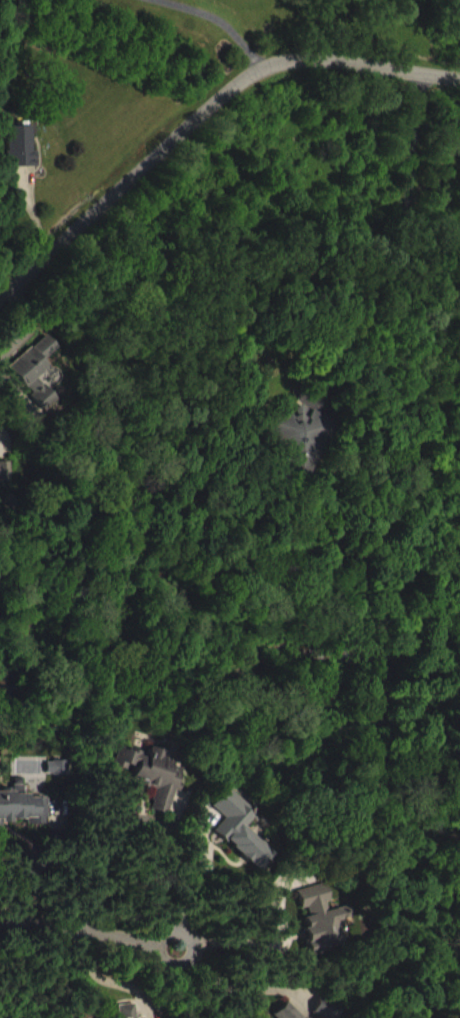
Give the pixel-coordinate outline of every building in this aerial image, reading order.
[(35,165),(36,140),(13,140),(12,179),(43,180),(43,165),(35,165)] [(64,361),(52,347),(14,381),(53,424),(65,414),(44,390),(55,380),(50,374),(64,361)] [(0,491),(0,496),(15,496),(15,476),(0,476),(0,491)] [(122,762),(119,780),(137,784),(135,792),(147,794),(146,799),(162,802),(157,824),(177,828),(183,796),(184,796),(186,781),(178,780),(181,768),(156,763),(155,767),(134,763),(134,764),(122,762)] [(217,820),(231,832),(220,845),(265,883),(280,866),(251,842),(260,831),(252,824),(255,821),(233,802),(217,820)] [(9,841),(10,834),(36,834),(36,838),(53,838),(53,808),(0,807),(0,841),(9,841)] [(315,966),(349,960),(344,932),(358,930),(356,919),(336,923),(331,898),(303,903),(307,923),(314,921),(316,930),(308,931),(315,966)]
